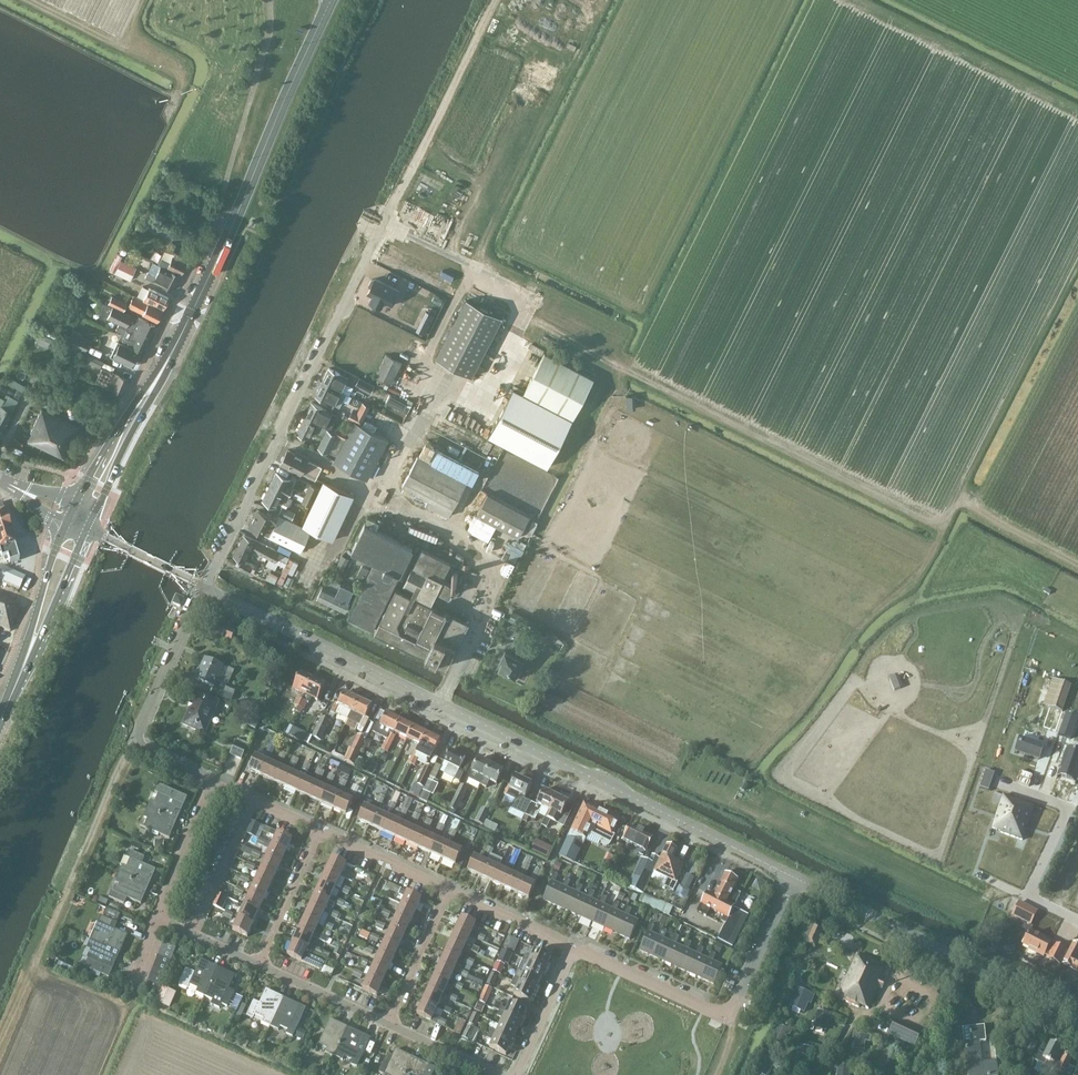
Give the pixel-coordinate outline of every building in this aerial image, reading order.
[(156,245),(164,249),(158,263),(179,274),(185,263),(187,258),(170,250),(173,244),(168,241),(175,229),(167,225),(156,245)] [(120,260),(115,258),(109,271),(114,274),(120,260)] [(120,260),(114,274),(129,281),(136,268),(120,260)] [(147,272),(145,277),(171,290),(179,275),(160,265),(153,276),(147,272)] [(370,287),(367,294),(372,296),(369,302),(381,308),(384,302),(391,305),(398,290),(374,278),(374,280),(372,279),(370,279),(368,285),(368,287),(370,287)] [(142,298),(142,300),(146,302),(153,305),(162,309),(163,306),(167,297),(151,289),(151,290),(148,288),(142,298)] [(107,303),(122,311),(126,303),(110,295),(107,303)] [(132,296),(132,297),(127,306),(141,313),(156,321),(161,310),(132,296)] [(467,299),(436,358),(472,377),(503,317),(467,299)] [(115,330),(120,333),(145,345),(155,325),(138,317),(134,324),(129,321),(130,316),(104,303),(99,314),(106,317),(118,323),(115,330)] [(425,311),(416,330),(424,334),(433,315),(425,311)] [(54,342),(59,334),(44,326),(41,333),(39,332),(34,342),(46,348),(50,340),(54,342)] [(72,331),(66,344),(84,352),(89,339),(72,331)] [(139,351),(142,352),(145,345),(120,333),(110,356),(132,366),(139,351)] [(82,353),(81,352),(78,358),(80,359),(99,368),(102,360),(83,352),(82,353)] [(513,389),(488,437),(547,467),(572,420),(593,378),(544,353),(523,394),(513,389)] [(386,355),(375,376),(391,384),(402,363),(386,355)] [(101,367),(94,381),(104,386),(121,394),(127,379),(111,371),(108,369),(108,371),(101,367)] [(329,368),(322,382),(341,391),(347,378),(329,368)] [(359,377),(354,386),(359,388),(360,387),(378,396),(382,389),(359,377)] [(7,383),(22,391),(25,386),(10,378),(7,383)] [(322,382),(315,395),(334,404),(337,398),(342,400),(345,393),(341,391),(322,382)] [(1,430),(14,405),(10,403),(13,398),(5,394),(2,399),(0,398),(0,430),(1,430)] [(404,411),(407,405),(389,395),(386,402),(404,411)] [(311,402),(304,418),(330,431),(336,434),(336,435),(344,439),(348,433),(336,427),(335,429),(332,427),(337,416),(311,402)] [(362,402),(356,413),(351,410),(348,418),(361,424),(370,406),(362,402)] [(28,441),(36,445),(62,457),(77,426),(41,409),(30,431),(32,432),(28,441)] [(336,434),(330,431),(304,418),(296,433),(308,439),(311,431),(323,437),(318,447),(327,452),(336,435),(336,434)] [(348,433),(344,439),(333,462),(367,480),(388,440),(354,421),(348,433)] [(321,466),(309,460),(309,458),(288,448),(280,464),(301,474),(302,473),(315,479),(321,466)] [(418,455),(402,485),(451,511),(467,481),(418,455)] [(276,472),(269,486),(288,496),(292,490),(287,487),(290,480),(276,472)] [(302,526),(292,521),(279,515),(279,516),(277,519),(257,510),(249,526),(301,551),(311,530),(332,540),(353,496),(323,481),(302,526)] [(318,488),(310,484),(301,502),(309,506),(318,488)] [(269,486),(262,500),(276,507),(279,501),(289,506),(293,498),(288,496),(269,486)] [(530,516),(487,494),(476,515),(468,529),(469,529),(469,530),(473,532),(470,536),(483,543),(485,538),(487,539),(494,525),(518,538),(530,516)] [(7,557),(9,564),(19,561),(1,503),(0,503),(0,560),(7,557)] [(282,506),(279,515),(292,521),(296,512),(282,506)] [(365,523),(352,549),(377,562),(350,618),(373,629),(413,547),(365,523)] [(250,549),(255,540),(244,534),(233,556),(244,561),(250,549)] [(265,579),(273,583),(274,584),(280,572),(275,570),(278,564),(284,567),(288,557),(255,540),(250,549),(269,559),(266,565),(271,568),(265,579)] [(275,541),(272,548),(280,552),(284,545),(275,541)] [(422,548),(403,586),(413,590),(410,595),(411,595),(414,597),(416,592),(431,600),(434,593),(447,599),(454,585),(442,579),(450,562),(422,548)] [(349,559),(342,555),(337,565),(344,568),(349,559)] [(361,565),(356,576),(366,580),(371,570),(361,565)] [(18,590),(24,578),(0,567),(0,582),(18,590)] [(316,598),(330,605),(341,583),(330,578),(326,586),(322,585),(316,598)] [(353,589),(341,583),(330,605),(344,612),(351,598),(349,597),(353,589)] [(432,606),(414,597),(411,595),(410,595),(396,587),(374,631),(401,644),(446,666),(467,623),(447,613),(432,605),(432,606)] [(16,613),(20,605),(0,596),(0,627),(9,632),(18,613),(16,613)] [(182,599),(176,596),(173,603),(179,606),(182,599)] [(529,630),(533,622),(513,611),(508,620),(529,630)] [(218,627),(214,637),(230,644),(234,634),(237,635),(239,631),(223,624),(221,628),(218,627)] [(550,631),(547,637),(560,650),(564,643),(550,631)] [(240,643),(237,650),(246,654),(250,647),(240,643)] [(503,661),(499,669),(500,669),(499,671),(506,674),(507,671),(517,676),(518,675),(525,678),(529,669),(526,667),(534,652),(525,647),(521,656),(518,654),(516,657),(504,652),(500,659),(503,661)] [(228,685),(233,672),(205,660),(196,680),(213,687),(211,693),(230,702),(233,697),(237,689),(228,685)] [(300,672),(292,688),(304,694),(312,678),(300,672)] [(305,694),(302,700),(307,702),(308,703),(310,697),(316,700),(324,684),(312,678),(304,694),(305,694)] [(1058,682),(1049,707),(1062,712),(1070,686),(1058,682)] [(337,715),(338,715),(347,719),(357,700),(343,693),(337,705),(334,703),(330,713),(336,716),(337,715)] [(187,715),(183,724),(202,732),(215,701),(199,694),(190,716),(187,715)] [(297,698),(293,705),(298,708),(302,700),(297,698)] [(302,700),(298,708),(303,710),(307,702),(302,700)] [(371,706),(357,700),(347,719),(357,724),(356,726),(363,729),(368,719),(365,718),(371,706)] [(253,714),(247,725),(254,729),(260,717),(253,714)] [(377,723),(372,733),(386,739),(389,734),(392,735),(393,732),(399,720),(385,714),(380,725),(377,723)] [(321,717),(311,737),(320,741),(330,721),(321,717)] [(413,727),(399,720),(393,732),(407,739),(413,727)] [(306,743),(309,736),(291,727),(288,734),(306,743)] [(426,734),(413,727),(407,739),(420,745),(420,746),(426,734)] [(391,745),(395,737),(392,735),(389,734),(386,739),(385,741),(388,742),(388,744),(391,745)] [(420,745),(418,749),(421,750),(419,755),(430,760),(434,752),(434,753),(440,740),(426,734),(420,746),(420,745)] [(365,740),(357,736),(346,762),(353,765),(365,740)] [(1018,750),(1021,751),(1020,754),(1038,760),(1042,746),(1044,747),(1044,746),(1019,737),(1019,738),(1021,739),(1020,744),(1019,743),(1018,745),(1019,746),(1018,750)] [(387,753),(391,745),(388,744),(388,742),(385,741),(381,750),(387,753)] [(247,747),(236,742),(230,754),(241,760),(247,747)] [(269,762),(274,749),(268,746),(262,759),(255,756),(248,770),(260,776),(267,761),(269,762)] [(416,747),(413,755),(415,756),(414,757),(417,758),(419,755),(421,750),(418,749),(416,747)] [(1057,773),(1070,778),(1075,780),(1077,773),(1077,752),(1069,749),(1064,761),(1061,760),(1057,773)] [(449,751),(444,762),(448,764),(444,774),(448,776),(454,780),(459,769),(465,758),(449,751)] [(283,761),(287,754),(281,752),(277,758),(283,761)] [(413,755),(408,763),(414,766),(417,758),(414,757),(415,756),(413,755)] [(292,757),(286,770),(291,773),(298,760),(292,757)] [(469,780),(480,786),(490,765),(478,759),(472,772),(473,773),(469,780)] [(273,781),(279,767),(269,762),(267,761),(260,776),(273,781)] [(305,779),(311,765),(305,763),(299,776),(291,773),(285,787),(297,793),(304,778),(305,779)] [(426,765),(417,785),(423,788),(433,768),(426,765)] [(490,765),(480,786),(486,789),(490,781),(496,784),(502,771),(490,765)] [(291,773),(279,767),(273,781),(285,787),(291,773)] [(317,768),(313,777),(320,780),(324,772),(317,768)] [(979,788),(988,791),(994,773),(985,770),(979,788)] [(329,774),(325,781),(332,784),(335,777),(329,774)] [(514,810),(513,810),(524,816),(524,815),(530,802),(524,799),(531,785),(515,777),(509,789),(506,796),(514,800),(510,808),(514,810)] [(316,784),(305,779),(304,778),(297,793),(309,798),(316,784)] [(341,779),(337,787),(344,790),(347,782),(341,779)] [(438,785),(429,781),(424,791),(433,795),(438,785)] [(328,790),(316,784),(309,798),(321,804),(328,790)] [(151,801),(148,805),(178,818),(187,797),(157,785),(154,792),(158,794),(154,802),(151,801)] [(353,785),(349,793),(355,796),(359,788),(353,785)] [(462,800),(467,788),(460,785),(455,796),(449,809),(455,812),(461,799),(462,800)] [(321,804),(334,809),(340,795),(328,790),(321,804)] [(536,805),(530,802),(524,815),(524,816),(535,821),(538,814),(545,818),(548,811),(555,797),(543,791),(536,805)] [(376,812),(370,826),(382,832),(389,818),(392,812),(393,812),(396,805),(395,804),(399,796),(395,794),(388,809),(379,806),(376,812)] [(340,795),(334,809),(346,815),(353,801),(340,795)] [(1002,796),(991,829),(1000,832),(1000,833),(1022,840),(1033,806),(1002,796)] [(364,806),(358,821),(370,826),(376,812),(379,806),(379,805),(382,799),(377,797),(371,810),(364,806)] [(563,827),(573,807),(567,804),(568,803),(555,797),(548,811),(545,818),(541,826),(546,828),(550,821),(563,827)] [(406,798),(402,808),(408,810),(413,801),(406,798)] [(148,805),(143,817),(147,819),(144,827),(143,828),(169,839),(178,818),(148,805)] [(582,845),(588,833),(601,840),(601,842),(601,845),(603,846),(605,846),(608,846),(609,844),(613,836),(611,834),(618,821),(598,811),(599,810),(589,805),(588,807),(588,806),(581,820),(577,818),(567,838),(558,856),(574,864),(582,845)] [(389,818),(382,832),(394,838),(401,823),(403,818),(404,818),(408,810),(402,808),(399,815),(393,812),(392,812),(389,818)] [(482,809),(476,821),(482,824),(488,812),(482,809)] [(414,813),(410,821),(416,824),(420,816),(414,813)] [(426,819),(423,826),(429,829),(432,821),(426,819)] [(261,832),(264,827),(251,822),(246,833),(259,838),(261,832)] [(413,829),(401,823),(394,838),(407,843),(413,829)] [(444,827),(438,824),(432,838),(425,835),(419,849),(431,855),(437,840),(444,827)] [(285,852),(291,839),(271,830),(271,829),(264,826),(264,827),(261,832),(274,838),(271,845),(285,852)] [(628,826),(622,840),(624,841),(624,842),(642,851),(645,852),(648,846),(652,837),(628,826)] [(425,835),(413,829),(407,843),(419,849),(425,835)] [(451,830),(447,838),(453,840),(457,833),(451,830)] [(462,835),(459,843),(465,846),(469,838),(462,835)] [(259,838),(256,844),(264,848),(267,842),(259,838)] [(450,846),(437,840),(431,855),(443,860),(450,846)] [(545,858),(550,848),(535,841),(530,851),(545,858)] [(266,843),(264,848),(268,850),(265,857),(280,864),(285,852),(271,845),(266,843)] [(492,866),(486,863),(479,877),(491,882),(498,869),(505,855),(508,847),(503,845),(500,853),(492,866)] [(677,849),(667,845),(660,859),(655,870),(668,875),(662,888),(665,889),(665,887),(668,889),(666,892),(672,894),(678,882),(676,881),(681,869),(673,866),(674,865),(670,863),(677,849)] [(462,852),(450,846),(443,860),(455,866),(462,852)] [(487,847),(484,855),(490,858),(494,850),(487,847)] [(253,850),(251,856),(258,859),(261,854),(253,850)] [(122,866),(119,874),(148,887),(155,870),(141,864),(144,858),(129,851),(126,858),(123,857),(120,865),(122,866)] [(652,855),(649,862),(641,859),(627,887),(642,894),(643,894),(643,893),(650,879),(655,870),(660,859),(652,855)] [(517,877),(510,874),(504,888),(516,894),(523,880),(530,866),(529,866),(533,859),(528,856),(524,864),(524,863),(517,877)] [(265,857),(260,869),(274,876),(280,864),(265,857)] [(467,871),(479,877),(486,863),(473,857),(467,871)] [(332,858),(326,870),(340,877),(358,885),(360,880),(356,878),(342,871),(346,864),(332,858)] [(518,861),(511,858),(508,865),(508,866),(514,869),(514,867),(518,861)] [(248,862),(245,868),(253,872),(255,866),(248,862)] [(529,883),(523,880),(516,894),(528,899),(535,886),(542,872),(541,871),(543,868),(538,866),(537,869),(536,869),(529,883)] [(260,869),(254,882),(269,888),(274,876),(260,869)] [(510,874),(498,869),(491,882),(504,888),(510,874)] [(340,877),(326,870),(320,882),(334,889),(340,877)] [(551,882),(542,900),(555,906),(564,888),(561,887),(553,883),(557,875),(553,873),(549,881),(551,882)] [(111,891),(108,898),(124,904),(126,899),(140,905),(148,887),(119,874),(115,883),(119,885),(115,893),(111,891)] [(726,902),(737,880),(724,874),(713,896),(706,893),(700,904),(697,912),(706,917),(710,909),(723,915),(720,921),(725,924),(718,940),(732,947),(748,915),(733,908),(734,906),(726,902)] [(242,875),(239,881),(247,884),(250,878),(242,875)] [(576,894),(574,893),(566,889),(570,881),(565,879),(561,887),(564,888),(555,906),(568,912),(576,894)] [(263,900),(269,888),(254,882),(249,894),(263,900)] [(329,901),(334,889),(320,882),(315,895),(329,901)] [(404,897),(407,892),(400,889),(389,884),(387,888),(392,890),(391,891),(398,895),(398,894),(404,897)] [(577,885),(574,893),(576,894),(568,912),(580,917),(588,899),(586,898),(578,895),(582,887),(577,885)] [(237,886),(234,892),(242,896),(244,890),(237,886)] [(343,886),(340,892),(348,896),(351,890),(343,886)] [(590,890),(586,898),(588,899),(580,917),(592,923),(601,905),(598,904),(591,900),(594,892),(590,890)] [(415,911),(421,899),(407,892),(404,897),(401,905),(415,911)] [(673,907),(659,900),(643,893),(643,894),(642,894),(638,901),(662,913),(665,907),(671,910),(673,907)] [(218,909),(224,897),(218,894),(213,906),(218,909)] [(249,894),(243,906),(258,913),(263,900),(249,894)] [(315,895),(309,907),(323,913),(329,901),(315,895)] [(598,904),(601,905),(592,923),(605,929),(613,911),(611,910),(603,906),(607,898),(602,896),(598,904)] [(337,898),(334,905),(342,908),(345,902),(337,898)] [(605,929),(617,934),(626,916),(623,915),(616,912),(619,904),(614,902),(611,910),(613,911),(605,929)] [(410,923),(415,911),(401,905),(395,917),(410,923)] [(252,925),(258,913),(243,906),(237,918),(252,925)] [(309,907),(304,919),(318,926),(323,913),(309,907)] [(631,910),(627,908),(623,915),(626,916),(617,934),(629,940),(638,922),(628,917),(631,910)] [(102,915),(117,921),(119,915),(105,909),(102,915)] [(382,909),(382,910),(380,915),(388,919),(390,913),(382,909)] [(332,910),(329,916),(337,920),(339,914),(332,910)] [(226,911),(222,917),(230,920),(233,914),(226,911)] [(98,933),(94,931),(90,940),(119,953),(127,936),(116,931),(119,924),(100,916),(97,923),(101,925),(98,933)] [(404,936),(410,923),(395,917),(390,929),(404,936)] [(472,931),(475,924),(461,917),(455,930),(470,936),(469,937),(475,939),(483,943),(486,937),(472,931)] [(237,918),(232,930),(247,937),(252,925),(237,918)] [(318,926),(304,919),(298,931),(313,938),(318,940),(318,941),(325,945),(328,938),(315,932),(318,926)] [(326,922),(323,929),(331,932),(334,926),(326,922)] [(377,922),(374,928),(382,931),(385,925),(377,922)] [(815,948),(817,944),(820,938),(824,930),(808,922),(799,940),(805,943),(815,948)] [(647,933),(639,951),(652,957),(661,938),(658,937),(651,933),(654,926),(650,924),(646,932),(647,933)] [(390,929),(384,941),(399,948),(404,936),(390,929)] [(652,957),(664,962),(673,944),(671,943),(663,939),(666,931),(662,929),(658,937),(661,938),(652,957)] [(455,930),(450,942),(464,948),(470,951),(477,954),(479,949),(466,943),(469,937),(470,936),(455,930)] [(293,943),(307,949),(313,938),(298,931),(293,943)] [(1029,933),(1022,945),(1028,948),(1028,950),(1043,958),(1045,956),(1046,957),(1045,959),(1055,964),(1062,950),(1054,945),(1052,949),(1048,947),(1050,943),(1029,933)] [(377,943),(379,938),(371,934),(369,940),(377,943)] [(674,935),(671,942),(671,943),(673,944),(664,962),(676,968),(685,949),(683,948),(675,945),(679,937),(674,935)] [(508,937),(503,948),(508,950),(513,939),(508,937)] [(108,978),(119,953),(90,940),(86,948),(90,950),(86,959),(87,959),(84,967),(108,978)] [(393,960),(399,948),(384,941),(379,953),(393,960)] [(686,941),(683,948),(685,949),(676,968),(689,973),(697,955),(695,954),(687,950),(691,943),(686,941)] [(459,960),(464,948),(450,942),(444,954),(459,960)] [(163,943),(160,949),(175,955),(177,949),(163,943)] [(309,955),(310,951),(307,949),(293,943),(287,955),(302,962),(319,970),(323,962),(309,955)] [(1062,965),(1077,972),(1077,960),(1076,959),(1077,955),(1077,945),(1072,943),(1062,965)] [(366,946),(363,952),(371,955),(373,949),(366,946)] [(703,948),(698,946),(695,954),(697,955),(689,973),(701,979),(710,961),(707,959),(699,956),(703,948)] [(315,947),(312,953),(320,957),(323,950),(315,947)] [(160,949),(158,955),(172,961),(175,955),(160,949)] [(502,950),(497,960),(503,962),(507,953),(502,950)] [(525,955),(523,960),(547,971),(550,965),(548,964),(551,958),(534,951),(531,958),(525,955)] [(711,952),(707,959),(710,961),(701,979),(713,985),(722,966),(712,962),(715,954),(711,952)] [(379,953),(373,965),(388,972),(393,960),(379,953)] [(453,973),(459,960),(444,954),(439,966),(453,973)] [(169,967),(172,961),(158,955),(155,961),(169,967)] [(856,956),(836,998),(858,1008),(859,1006),(868,1010),(878,988),(881,989),(884,983),(881,981),(886,970),(856,956)] [(361,958),(358,964),(365,968),(368,962),(361,958)] [(467,958),(464,964),(472,967),(474,961),(467,958)] [(186,969),(178,985),(188,989),(189,986),(197,989),(196,993),(204,997),(217,968),(200,960),(194,973),(186,969)] [(521,964),(518,971),(524,973),(540,981),(543,975),(545,976),(547,971),(523,960),(521,964)] [(155,961),(153,968),(167,974),(169,967),(155,961)] [(497,961),(493,969),(500,972),(504,964),(497,961)] [(65,964),(61,972),(69,976),(73,968),(65,964)] [(373,965),(368,978),(382,984),(388,972),(373,965)] [(439,966),(433,978),(448,985),(453,973),(439,966)] [(164,980),(167,974),(153,968),(150,974),(164,980)] [(234,975),(217,968),(204,997),(212,1000),(210,1005),(219,1009),(221,1004),(227,1007),(234,992),(228,989),(234,975)] [(355,970),(352,976),(360,980),(362,974),(355,970)] [(461,970),(458,976),(466,979),(469,973),(461,970)] [(515,977),(513,982),(537,993),(540,988),(538,987),(540,981),(524,973),(518,971),(518,970),(515,977)] [(497,976),(491,973),(486,984),(492,987),(497,976)] [(162,986),(164,980),(150,974),(148,980),(162,986)] [(368,978),(362,989),(377,996),(382,984),(368,978)] [(442,997),(448,985),(433,978),(427,990),(442,997)] [(148,980),(146,985),(145,986),(159,992),(162,986),(148,980)] [(455,982),(453,988),(460,992),(463,986),(455,982)] [(533,997),(535,998),(537,993),(513,982),(511,986),(517,989),(514,995),(530,1003),(533,997)] [(161,987),(155,1003),(163,1007),(170,991),(161,987)] [(485,987),(478,1001),(484,1004),(491,989),(485,987)] [(808,1004),(811,1004),(814,996),(796,988),(788,1007),(804,1013),(808,1004)] [(253,1001),(246,1016),(253,1019),(255,1016),(258,1017),(262,1019),(261,1023),(269,1027),(283,998),(266,990),(259,1004),(253,1001)] [(439,1004),(442,997),(427,990),(422,1002),(436,1009),(442,1011),(441,1012),(449,1016),(452,1010),(444,1006),(444,1007),(439,1004)] [(450,994),(447,1000),(455,1004),(458,998),(450,994)] [(283,998),(269,1027),(278,1031),(280,1027),(287,1031),(286,1034),(292,1037),(306,1008),(283,998)] [(507,1010),(501,1007),(499,1012),(523,1023),(526,1018),(524,1017),(527,1011),(522,1009),(523,1006),(511,1001),(510,1003),(507,1010)] [(436,1009),(422,1002),(416,1015),(431,1021),(430,1022),(443,1028),(447,1021),(434,1015),(436,1009)] [(484,1006),(478,1003),(474,1010),(480,1013),(484,1006)] [(809,1029),(813,1030),(814,1028),(825,1031),(828,1021),(831,1021),(832,1015),(817,1010),(814,1024),(810,1023),(809,1029)] [(503,1020),(500,1026),(516,1034),(519,1027),(521,1028),(523,1023),(499,1012),(497,1017),(503,1020)] [(473,1013),(468,1023),(474,1026),(479,1016),(473,1013)] [(330,1019),(316,1048),(317,1049),(319,1045),(327,1049),(325,1052),(333,1056),(347,1027),(330,1019)] [(893,1023),(888,1034),(914,1046),(919,1035),(893,1023)] [(787,1034),(790,1035),(792,1029),(789,1027),(788,1029),(778,1025),(770,1041),(781,1046),(787,1034)] [(467,1026),(462,1038),(468,1040),(473,1028),(467,1026)] [(491,1030),(489,1034),(513,1046),(515,1040),(514,1039),(516,1034),(500,1026),(497,1033),(491,1030)] [(984,1026),(969,1027),(962,1028),(964,1044),(979,1042),(986,1041),(984,1026)] [(347,1027),(333,1056),(342,1060),(344,1057),(352,1060),(350,1064),(357,1067),(370,1038),(347,1027)] [(870,1042),(871,1036),(856,1034),(856,1032),(853,1032),(852,1038),(854,1038),(853,1049),(864,1050),(865,1041),(870,1042)] [(299,1033),(296,1039),(301,1042),(304,1035),(299,1033)] [(511,1051),(511,1050),(513,1046),(489,1034),(487,1039),(492,1042),(489,1048),(506,1056),(509,1050),(511,1051)] [(1029,1041),(1024,1052),(1031,1056),(1036,1045),(1029,1041)] [(981,1057),(979,1042),(964,1044),(965,1059),(981,1057)] [(1034,1070),(1044,1074),(1051,1074),(1053,1070),(1051,1068),(1054,1063),(1061,1047),(1050,1042),(1044,1055),(1038,1053),(1035,1060),(1038,1062),(1034,1070)] [(884,1069),(892,1053),(881,1048),(882,1046),(879,1044),(876,1050),(878,1051),(872,1063),(884,1069)] [(810,1055),(813,1055),(814,1048),(798,1046),(795,1064),(809,1066),(810,1055)] [(412,1057),(395,1050),(392,1056),(387,1054),(379,1072),(383,1074),(404,1074),(412,1057)] [(1062,1070),(1065,1071),(1064,1073),(1069,1074),(1070,1074),(1073,1069),(1068,1066),(1072,1057),(1065,1053),(1058,1068),(1062,1070)] [(404,1074),(432,1074),(435,1068),(412,1057),(404,1074)] [(965,1059),(967,1073),(967,1074),(982,1074),(982,1072),(981,1063),(982,1062),(981,1057),(965,1059)] [(996,1061),(982,1062),(981,1063),(982,1072),(982,1074),(998,1074),(996,1061)] [(836,1074),(849,1074),(850,1066),(839,1065),(839,1062),(835,1062),(834,1069),(837,1069),(836,1074)]
